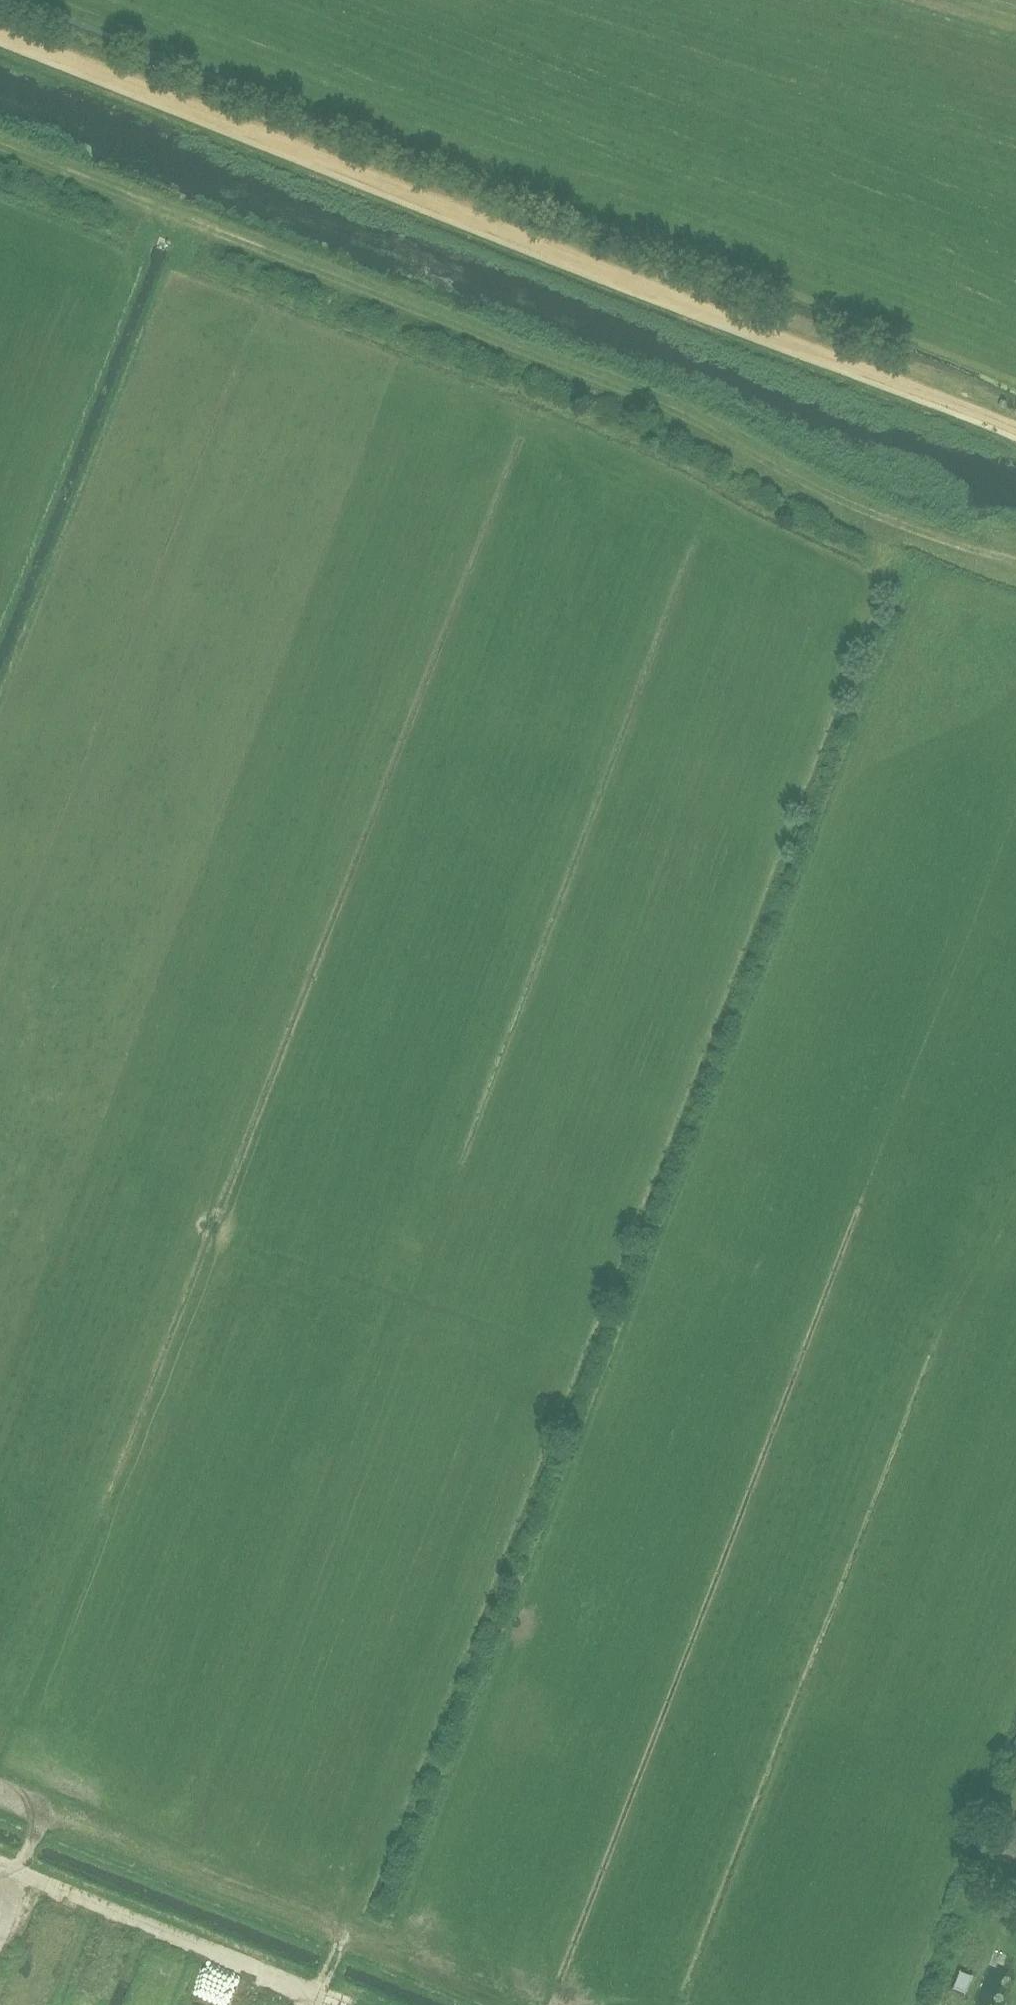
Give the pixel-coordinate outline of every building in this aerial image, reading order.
[(1003,1853),(1015,1858),(1015,1820),(1003,1853)]
